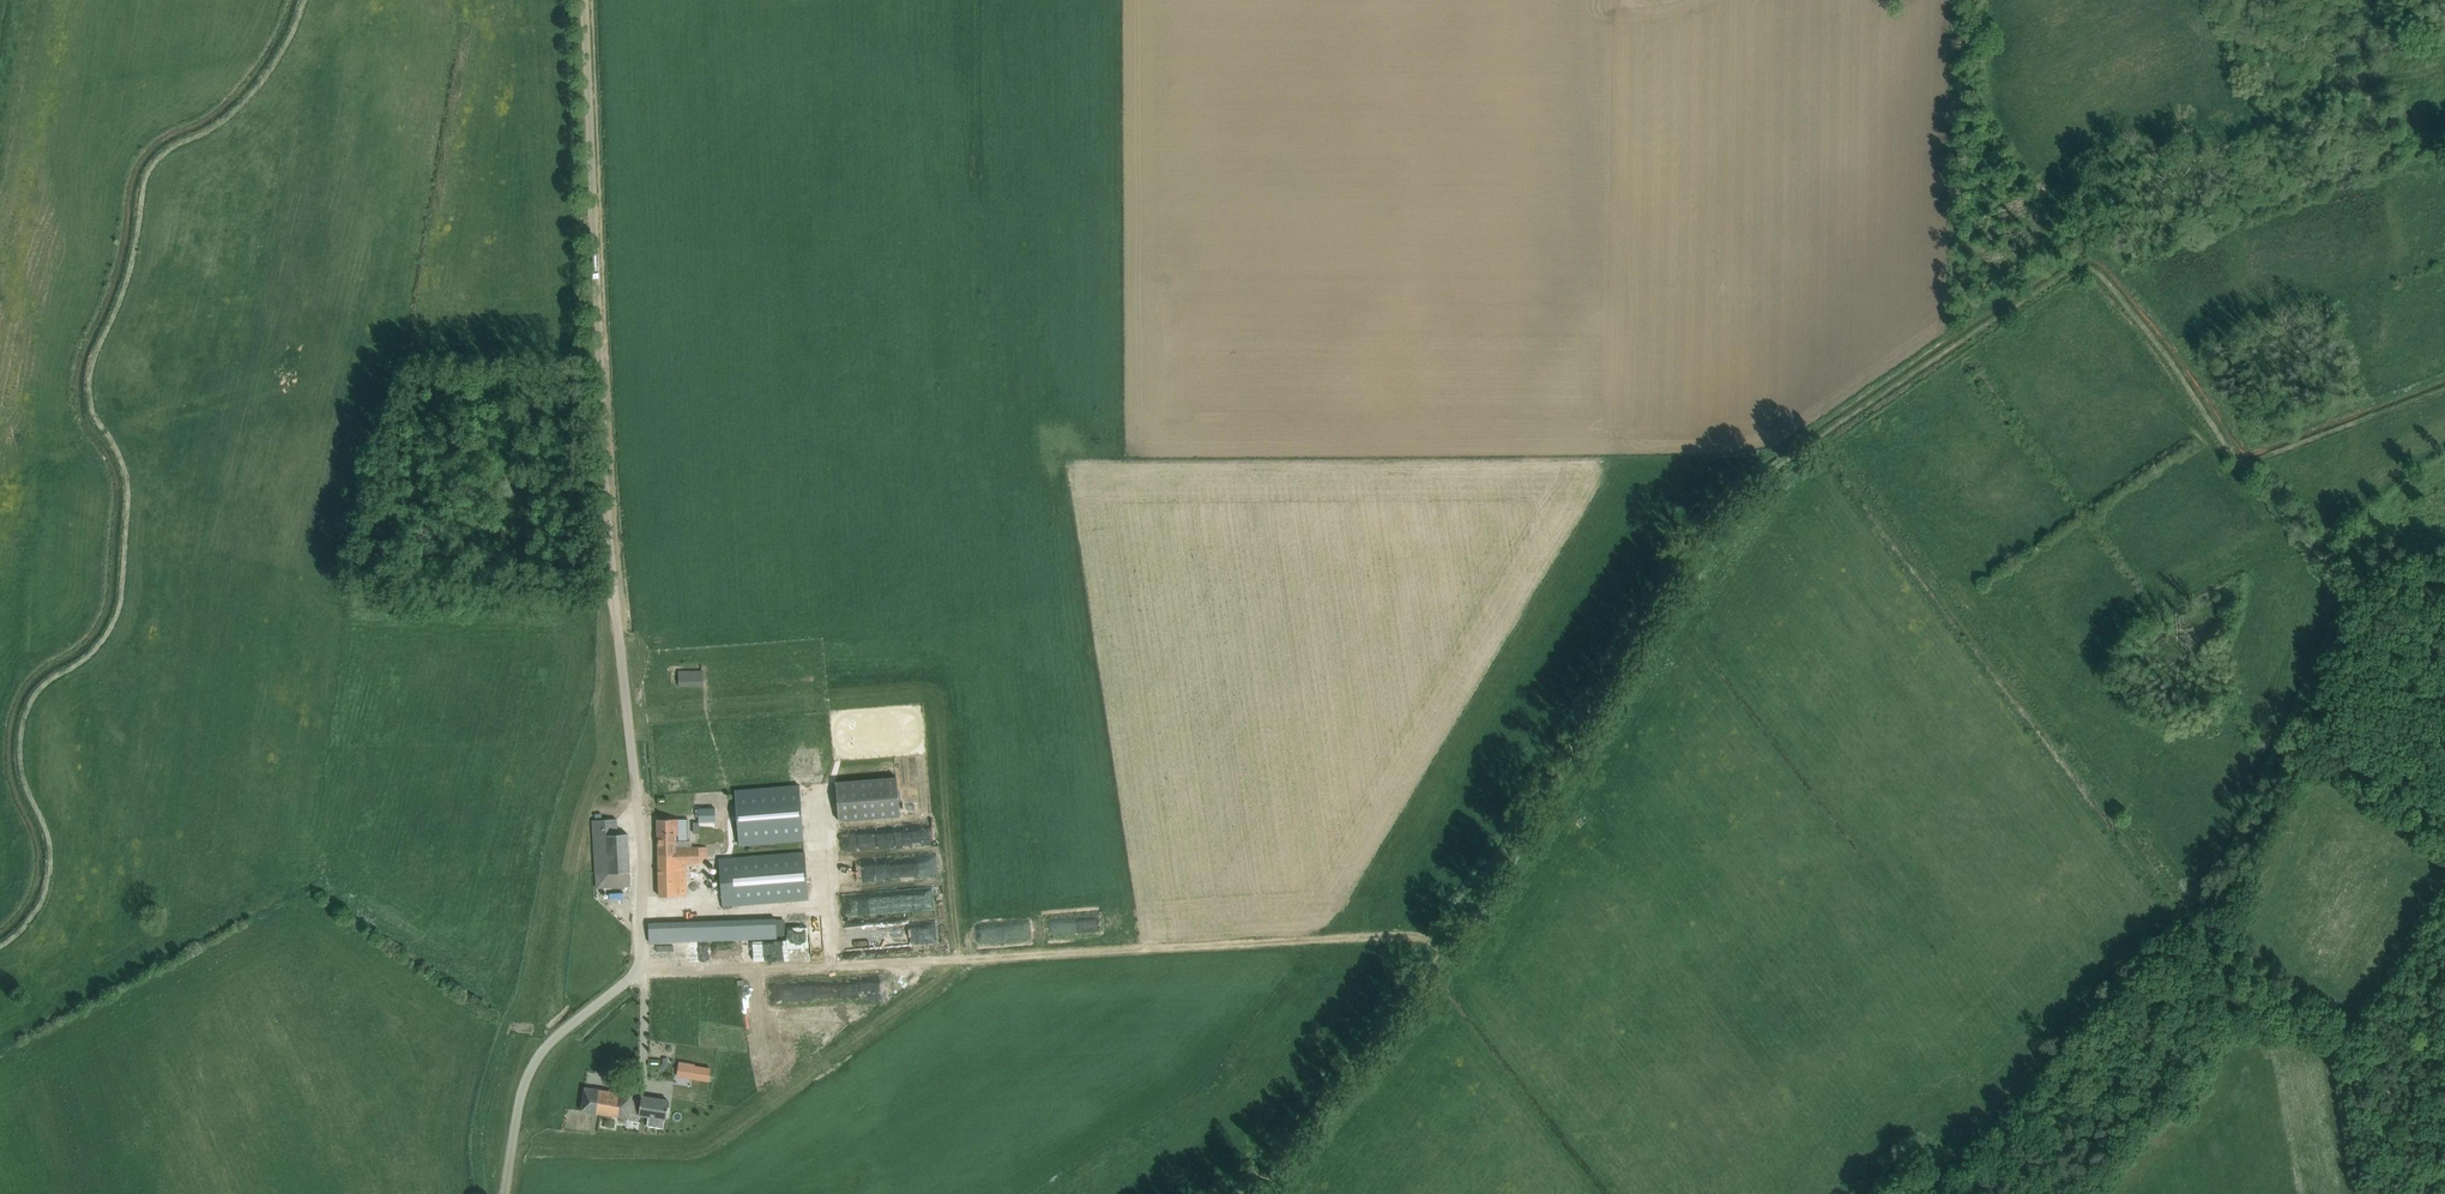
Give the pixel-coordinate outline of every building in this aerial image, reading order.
[(704,685),(704,669),(678,669),(679,685),(704,685)] [(840,821),(899,816),(896,777),(837,781),(840,821)] [(803,840),(799,784),(736,789),(740,845),(803,840)] [(695,807),(696,819),(713,818),(712,806),(695,807)] [(598,887),(619,886),(631,886),(630,872),(628,833),(618,834),(617,818),(593,820),(598,887)] [(679,836),(678,818),(657,819),(658,844),(659,858),(707,856),(707,847),(676,848),(676,836),(679,836)] [(723,906),(724,906),(724,908),(732,908),(732,905),(809,899),(805,851),(719,857),(723,906)] [(707,856),(659,858),(660,896),(686,895),(686,864),(707,864),(707,856)] [(662,942),(777,938),(777,936),(786,935),(785,918),(661,923),(649,923),(650,942),(662,942)] [(708,1069),(693,1067),(692,1077),(694,1077),(707,1079),(708,1069)] [(581,1110),(629,1117),(629,1119),(638,1121),(639,1114),(649,1115),(648,1125),(664,1128),(665,1118),(667,1118),(669,1101),(642,1096),(642,1099),(632,1097),(633,1095),(585,1087),(581,1110)]
